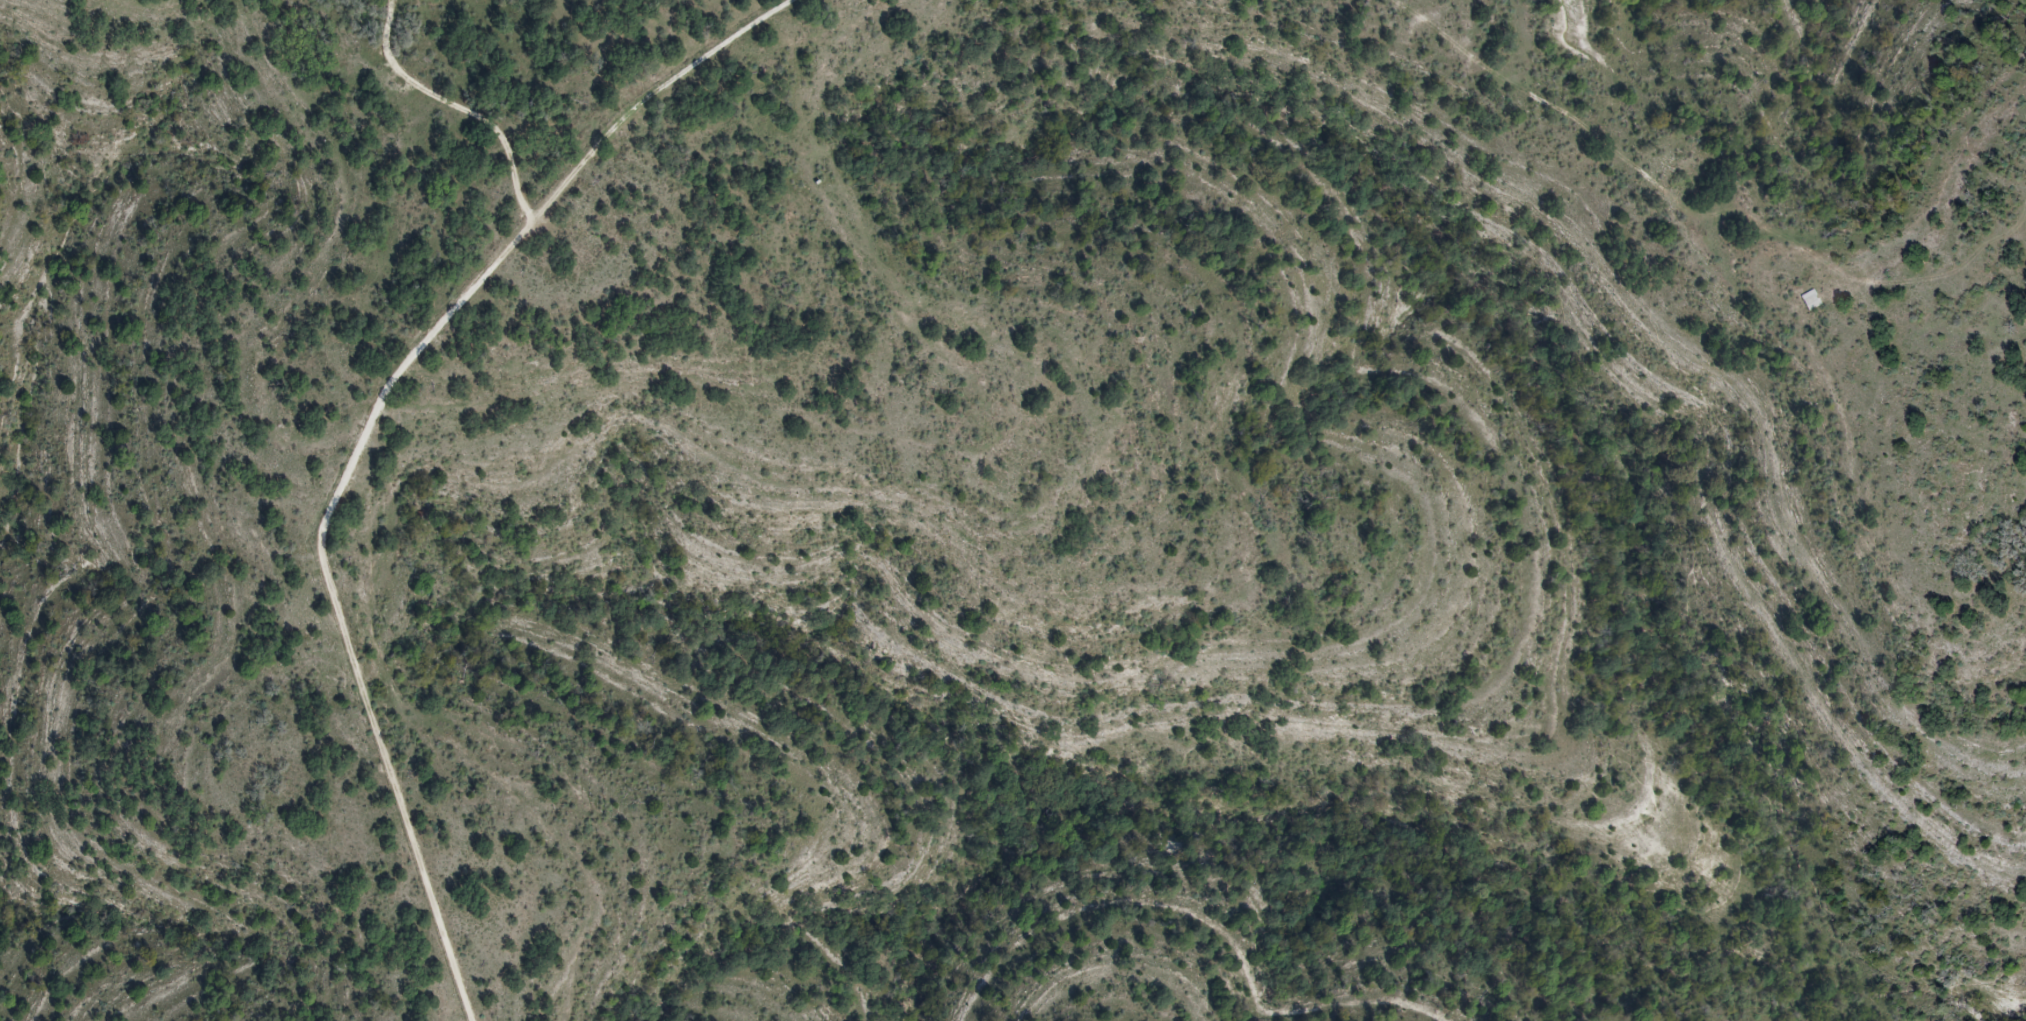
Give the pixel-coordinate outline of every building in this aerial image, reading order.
[(1798,297),(1807,311),(1820,303),(1811,289),(1798,297)]
